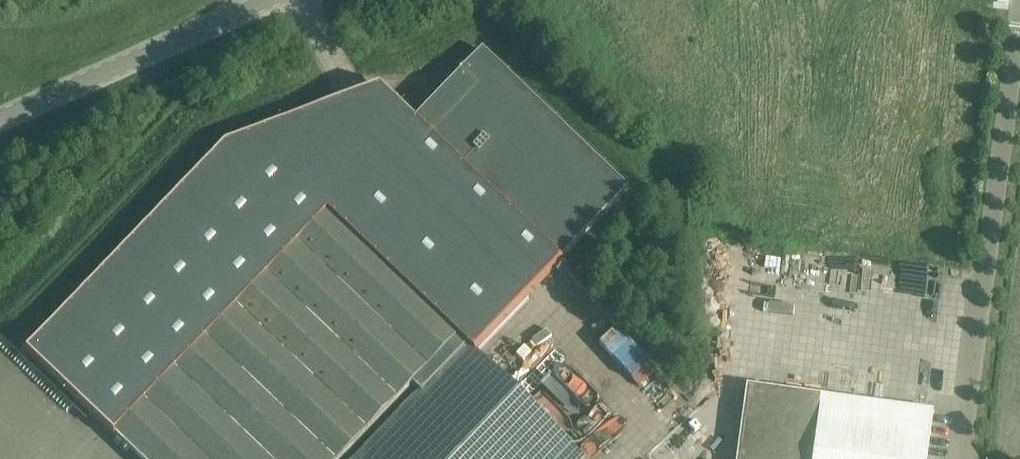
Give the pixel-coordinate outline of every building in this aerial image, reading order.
[(477,354),(564,261),(562,259),(627,190),(482,51),(432,102),(426,96),(395,109),(376,90),(226,145),(27,351),(139,458),(340,458),(411,386),(420,394),(467,345),(477,354)] [(827,265),(828,274),(845,272),(841,250),(851,248),(849,240),(838,242),(837,235),(813,239),(817,266),(827,265)] [(615,346),(632,327),(615,312),(598,332),(615,346)] [(635,359),(650,344),(642,335),(627,350),(635,359)] [(477,354),(467,345),(420,394),(357,458),(584,458),(585,458),(477,354)] [(933,412),(746,386),(736,458),(927,458),(933,412)] [(632,414),(639,434),(649,431),(642,410),(632,414)]
